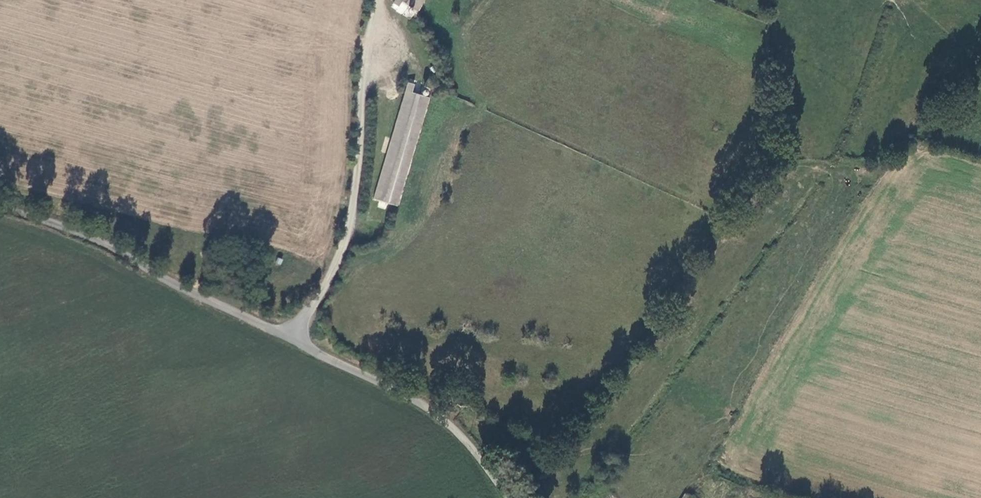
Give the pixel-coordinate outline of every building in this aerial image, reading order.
[(393,3),(397,7),(401,1),(415,11),(422,0),(395,0),(393,3)] [(407,82),(373,199),(396,206),(427,97),(411,92),(414,84),(407,82)]
